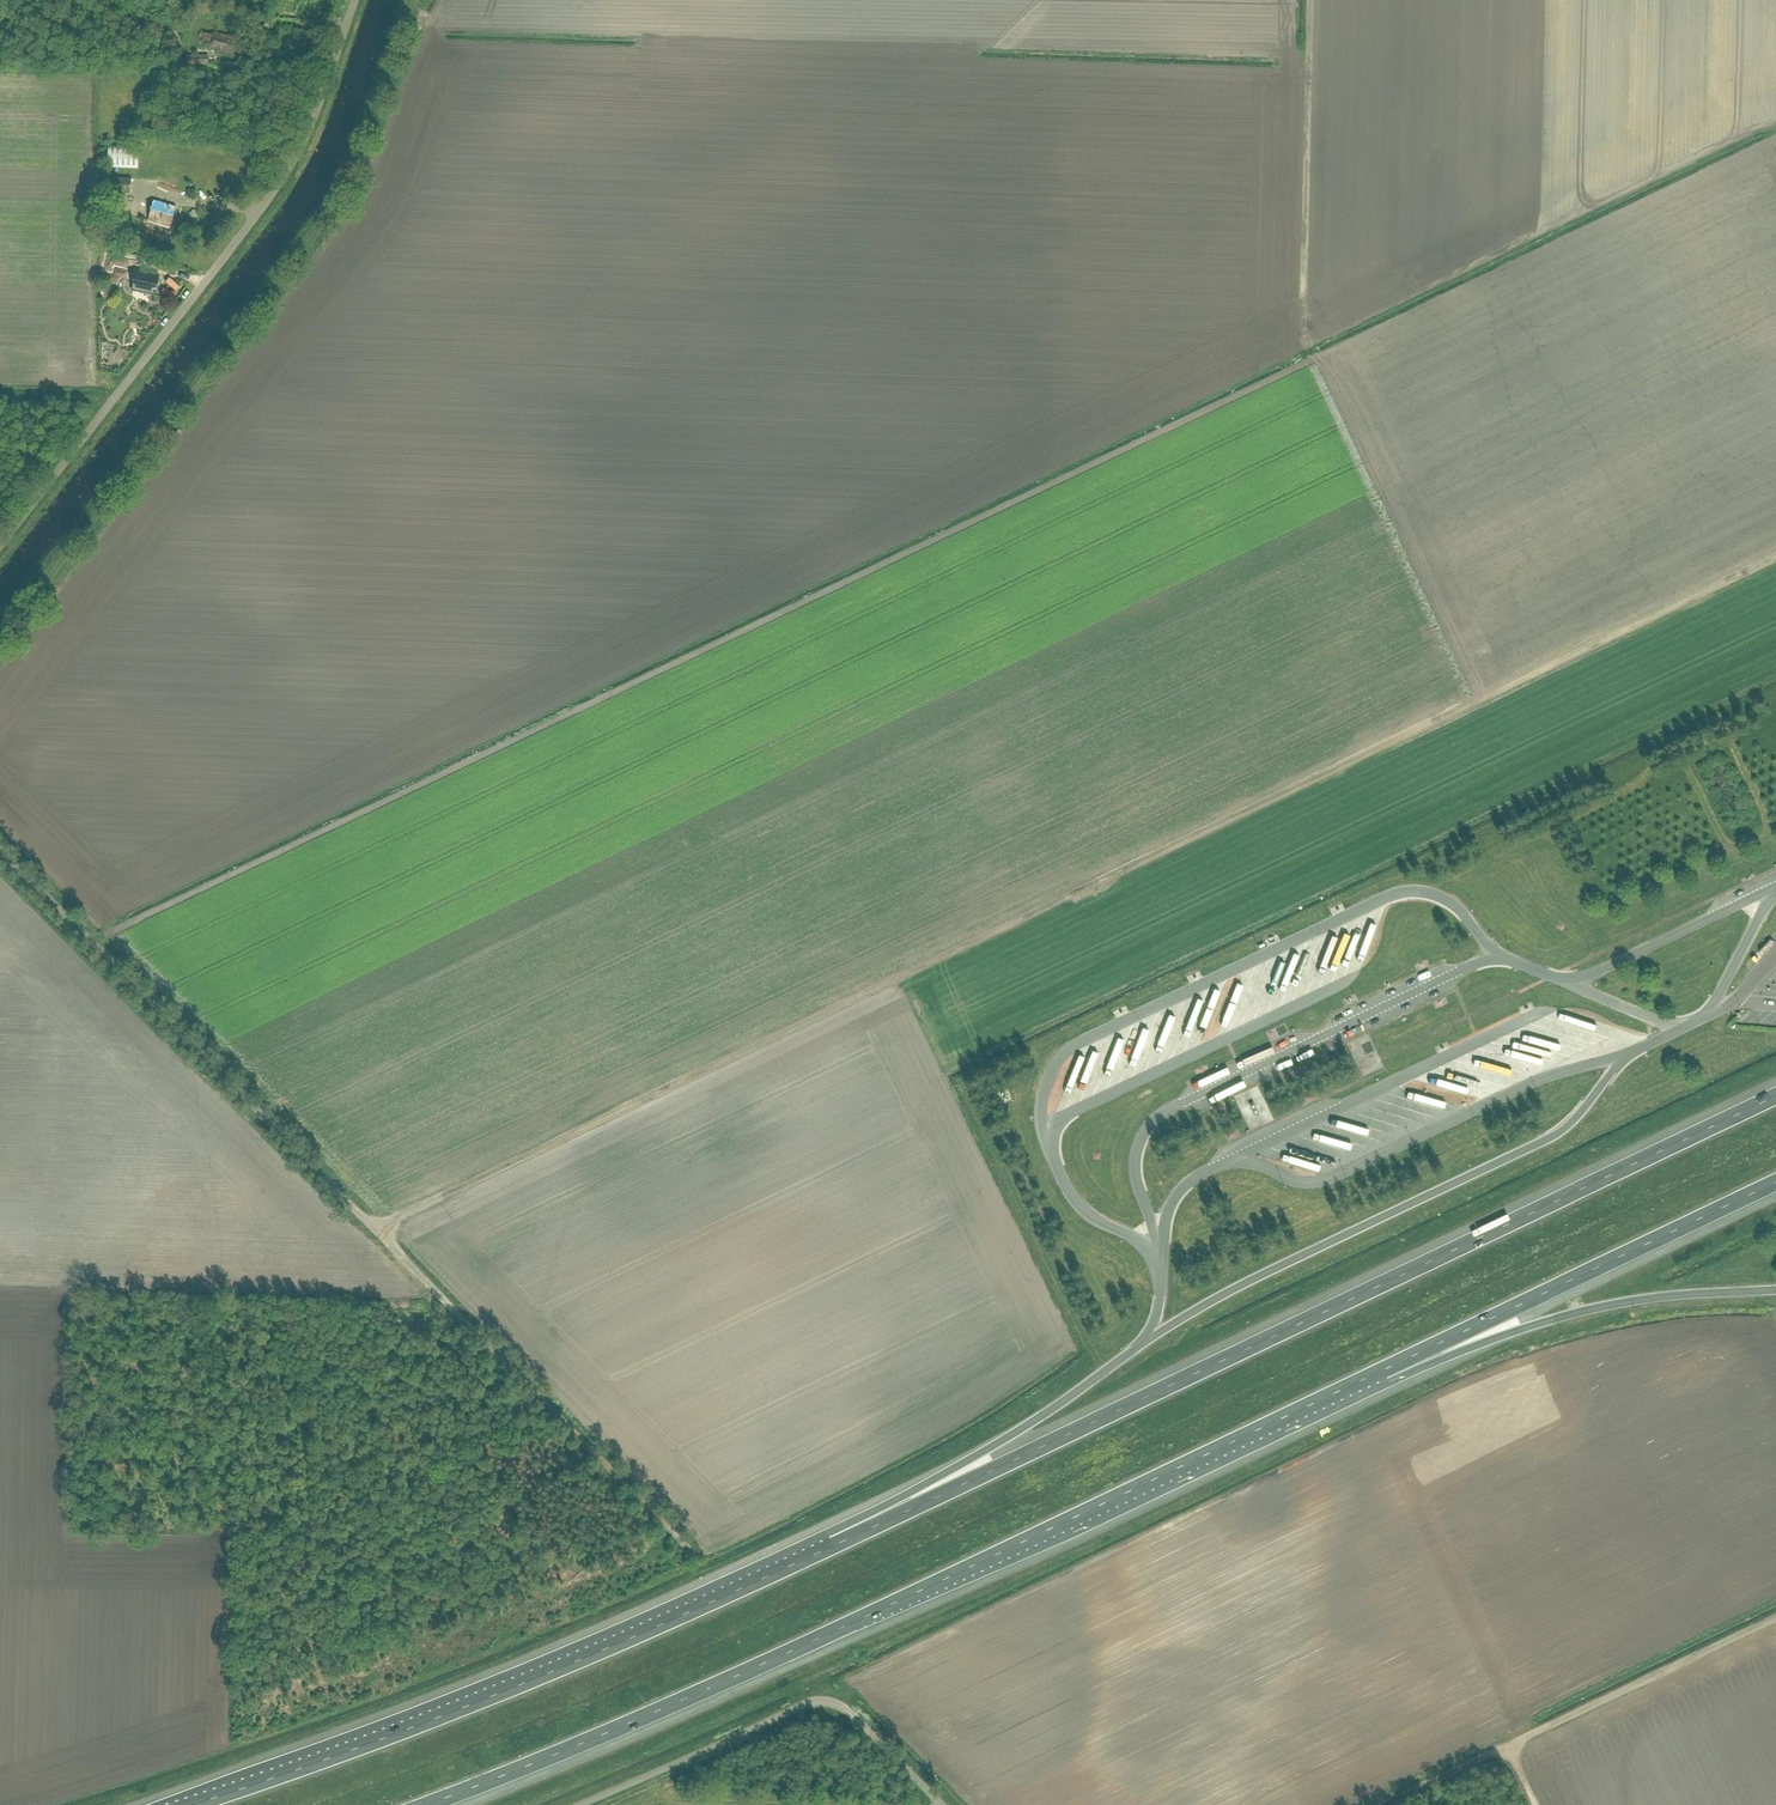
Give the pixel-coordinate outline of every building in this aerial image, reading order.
[(229,36),(213,32),(212,35),(204,33),(201,44),(209,46),(208,50),(219,53),(219,52),(235,56),(240,37),(229,34),(229,36)] [(209,65),(208,56),(187,56),(187,65),(209,65)] [(139,146),(108,145),(108,168),(138,169),(139,146)] [(112,173),(106,173),(106,193),(131,194),(131,179),(112,178),(112,173)] [(177,206),(155,200),(149,220),(171,226),(177,206)] [(143,262),(127,258),(125,268),(136,271),(132,289),(154,294),(159,275),(141,271),(143,262)] [(1239,976),(1228,1016),(1236,1018),(1246,978),(1239,976)] [(1196,993),(1185,1024),(1195,1027),(1196,1025),(1204,1028),(1217,991),(1206,987),(1203,995),(1196,993)] [(1255,1103),(1250,1105),(1255,1115),(1260,1113),(1255,1103)] [(381,1734),(392,1733),(391,1726),(380,1728),(381,1734)]
